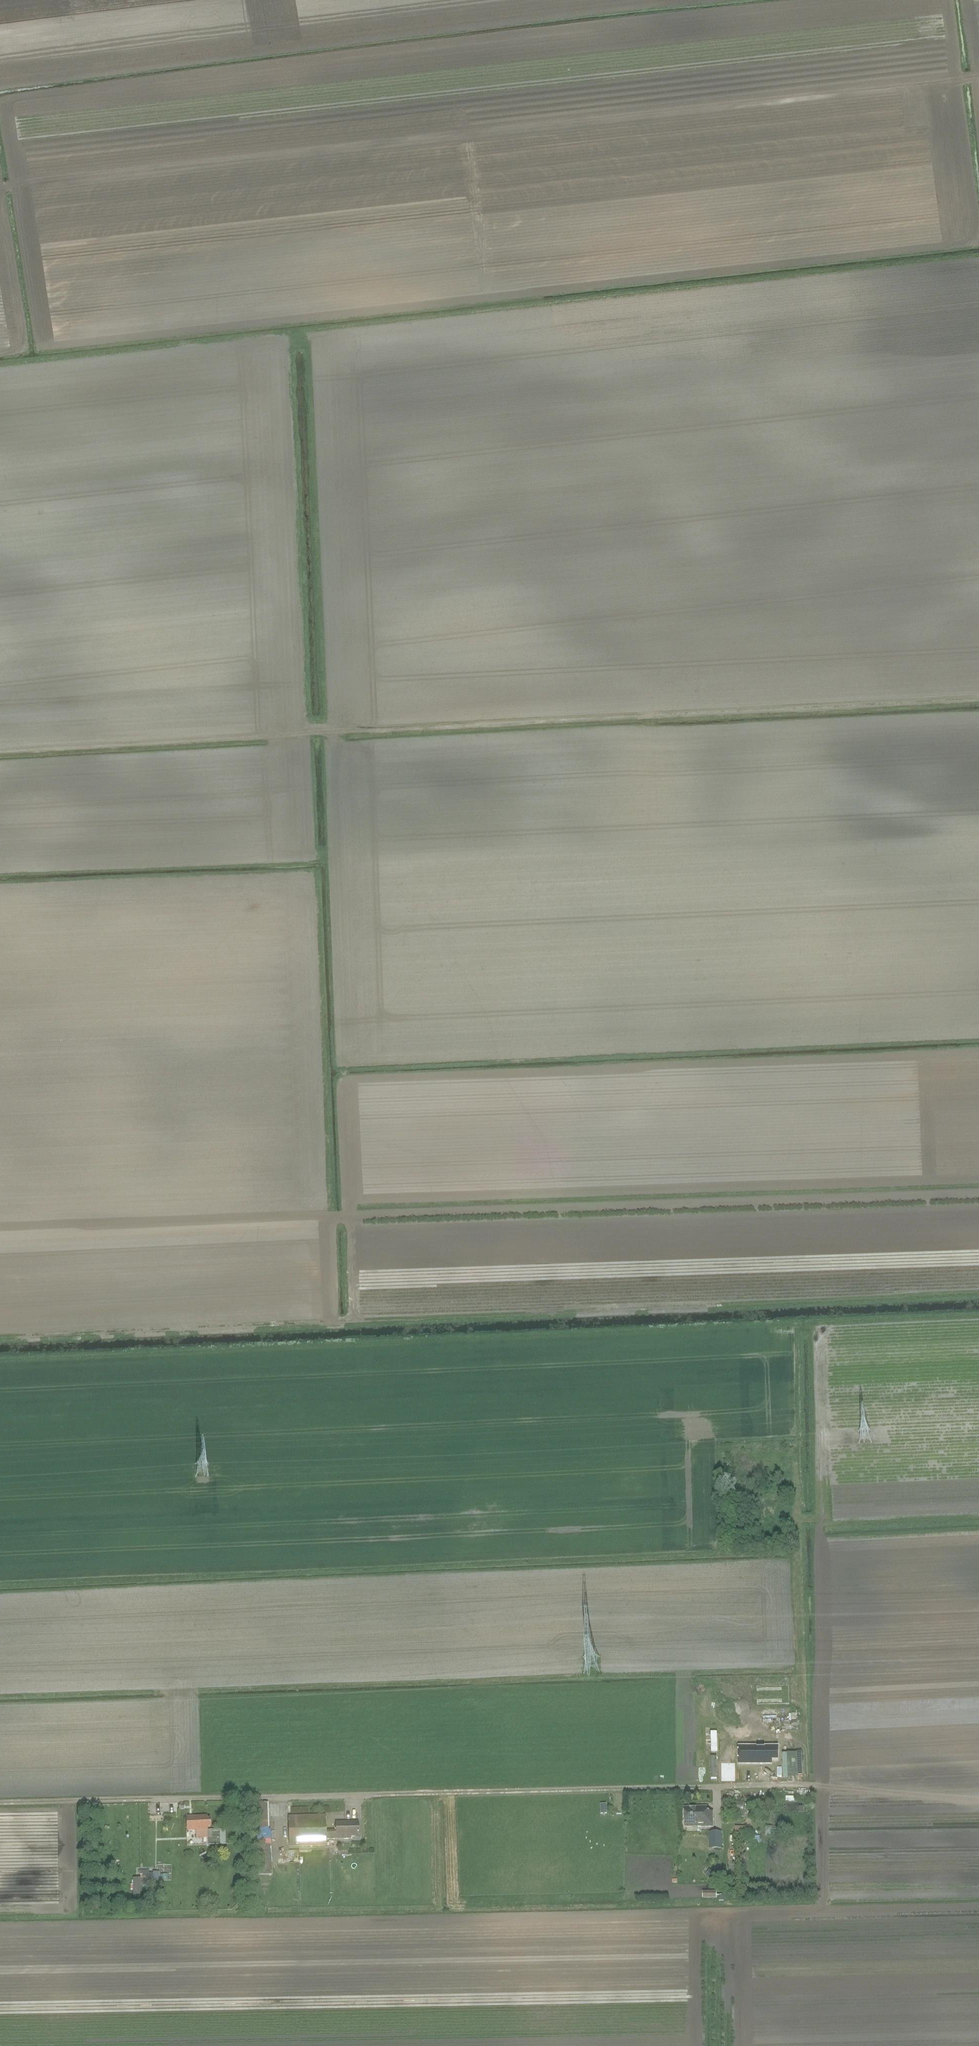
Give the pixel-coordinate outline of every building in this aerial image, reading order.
[(739,1748),(739,1765),(765,1765),(765,1761),(771,1761),(771,1748),(739,1748)] [(731,1766),(719,1766),(719,1781),(731,1781),(731,1766)] [(268,1804),(256,1804),(258,1876),(271,1876),(270,1831),(269,1831),(268,1804)] [(744,1806),(733,1807),(733,1818),(744,1818),(744,1806)] [(693,1809),(685,1809),(685,1827),(714,1827),(714,1814),(707,1814),(707,1807),(693,1807),(693,1809)] [(211,1819),(208,1819),(207,1816),(186,1817),(187,1831),(208,1830),(208,1827),(211,1827),(211,1819)] [(351,1840),(351,1837),(358,1837),(357,1821),(335,1822),(335,1830),(326,1830),(325,1816),(288,1817),(289,1847),(326,1846),(326,1840),(351,1840)] [(212,1830),(212,1837),(208,1837),(209,1845),(226,1844),(225,1829),(212,1830)] [(709,1870),(705,1875),(710,1879),(714,1874),(709,1870)] [(148,1874),(148,1871),(140,1871),(140,1875),(142,1875),(141,1887),(147,1887),(147,1882),(152,1882),(152,1880),(152,1874),(148,1874)]
